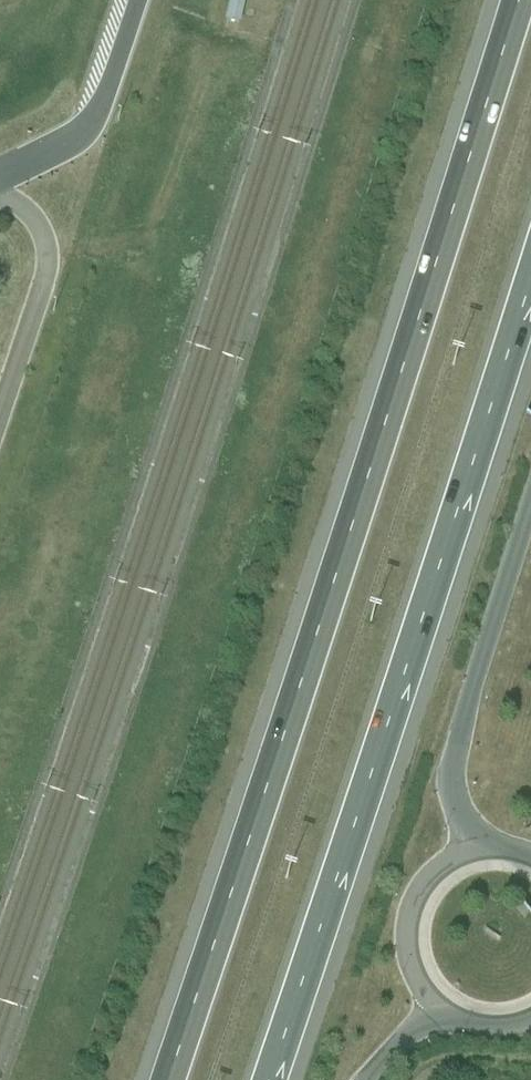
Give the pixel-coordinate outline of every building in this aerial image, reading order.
[(235,6),(248,9),(249,0),(236,0),(235,6)]
